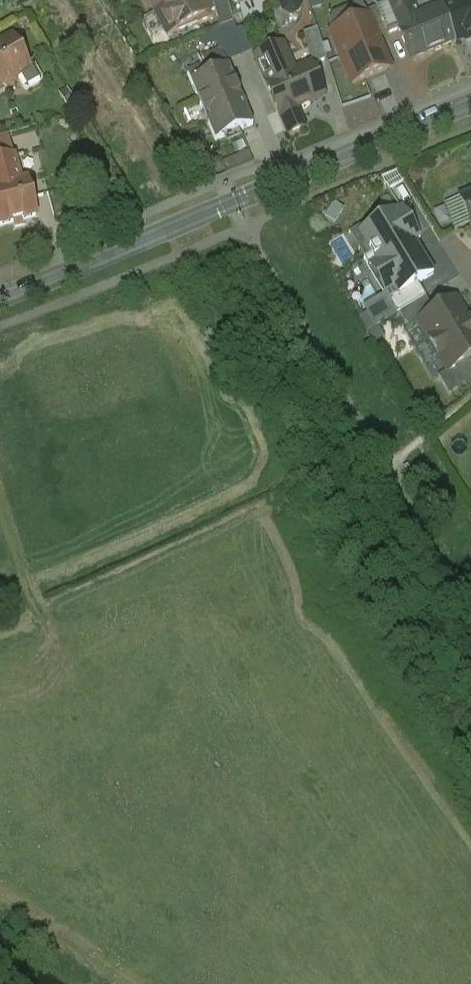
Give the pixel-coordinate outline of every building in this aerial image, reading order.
[(160,10),(155,13),(155,14),(180,0),(154,0),(160,10)] [(155,14),(168,37),(177,32),(178,33),(211,20),(209,14),(210,13),(205,4),(207,3),(206,0),(180,0),(155,14)] [(211,1),(220,29),(233,23),(226,0),(213,0),(211,1)] [(410,0),(398,0),(387,5),(398,32),(410,62),(454,44),(441,12),(419,21),(410,0)] [(458,6),(441,12),(454,44),(470,37),(470,0),(455,0),(458,6)] [(398,32),(387,5),(376,9),(388,36),(398,32)] [(359,7),(333,17),(333,19),(331,20),(329,26),(330,27),(330,29),(332,34),(368,19),(365,13),(366,13),(359,7)] [(366,13),(365,13),(368,19),(377,41),(388,36),(376,9),(366,13)] [(332,34),(331,34),(352,86),(389,71),(377,41),(368,19),(332,34)] [(253,52),(243,30),(233,34),(242,56),(253,52)] [(317,30),(303,35),(313,66),(327,61),(317,30)] [(233,34),(216,41),(220,52),(221,51),(226,63),(242,56),(233,34)] [(0,44),(0,82),(2,85),(7,87),(14,83),(16,77),(17,77),(29,70),(28,68),(11,38),(0,44)] [(294,73),(283,47),(254,59),(279,117),(296,110),(324,98),(311,66),(294,73)] [(220,52),(202,59),(206,68),(187,75),(215,142),(252,127),(226,63),(221,51),(220,52)] [(34,65),(28,68),(29,70),(17,77),(24,89),(29,91),(41,84),(42,79),(34,65),(34,66),(34,65)] [(370,93),(367,85),(350,91),(353,99),(370,93)] [(353,130),(382,118),(373,97),(344,109),(353,130)] [(296,110),(279,117),(288,137),(304,129),(296,110)] [(0,140),(0,160),(14,156),(9,138),(0,140)] [(0,160),(0,189),(21,183),(14,156),(0,160)] [(36,217),(27,182),(21,183),(0,189),(0,226),(36,217)] [(459,202),(470,231),(470,198),(459,202)] [(159,204),(152,208),(156,215),(163,210),(159,204)] [(395,215),(364,234),(359,237),(369,253),(372,257),(364,262),(369,271),(367,273),(383,299),(393,293),(397,299),(397,300),(401,298),(417,287),(433,278),(426,266),(414,246),(419,242),(414,233),(402,214),(397,217),(395,215)] [(417,287),(401,298),(397,300),(397,299),(389,303),(397,318),(400,316),(425,301),(417,287)] [(425,301),(400,316),(409,331),(419,325),(418,324),(434,314),(425,301)] [(454,302),(434,314),(418,324),(419,325),(431,344),(429,345),(438,360),(440,359),(448,374),(449,375),(465,366),(470,362),(470,328),(468,323),(467,323),(454,302)] [(449,375),(448,374),(438,380),(449,398),(470,380),(470,376),(465,366),(449,375)]
